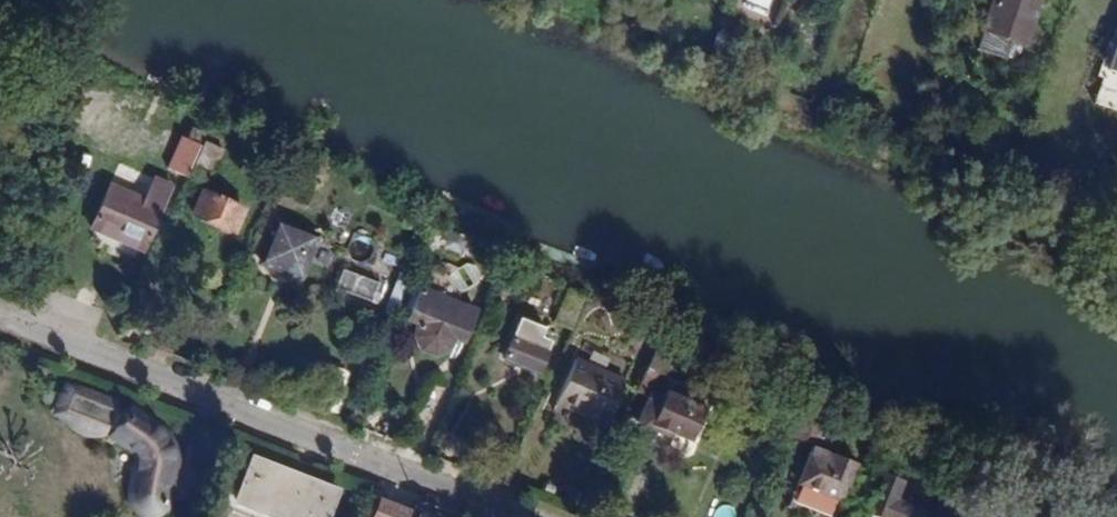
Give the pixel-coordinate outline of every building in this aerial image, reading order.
[(1009,39),(1018,42),(1021,43),(1035,0),(991,0),(975,48),(1003,57),(1009,39)] [(1012,60),(1018,42),(1009,39),(1003,57),(1012,60)] [(1114,44),(1106,70),(1116,73),(1116,45),(1114,44)] [(183,138),(170,168),(188,176),(204,140),(206,136),(192,130),(188,140),(183,138)] [(206,183),(222,149),(204,140),(188,176),(206,183)] [(91,228),(142,251),(171,186),(154,178),(144,200),(111,185),(91,228)] [(193,213),(233,232),(243,211),(203,192),(193,213)] [(296,273),(299,274),(311,241),(273,226),(260,258),(270,262),(268,266),(294,276),(296,273)] [(336,289),(376,304),(383,283),(343,269),(336,289)] [(456,338),(465,342),(479,309),(422,288),(409,320),(416,323),(410,335),(416,348),(435,356),(450,351),(456,338)] [(505,358),(538,372),(550,341),(545,328),(521,318),(505,358)] [(657,387),(676,347),(660,340),(636,391),(646,395),(635,420),(656,430),(653,437),(668,445),(674,432),(689,439),(704,408),(657,387)] [(555,403),(605,426),(625,382),(575,359),(555,403)] [(156,509),(160,505),(164,496),(171,466),(166,437),(115,407),(116,405),(78,386),(76,390),(68,385),(57,406),(67,411),(69,414),(72,419),(76,425),(84,430),(85,431),(90,432),(94,432),(99,431),(106,427),(116,432),(114,435),(130,445),(137,461),(133,490),(132,496),(134,504),(140,509),(150,511),(156,509)] [(812,443),(831,451),(834,442),(799,428),(795,437),(812,443)] [(831,451),(812,443),(809,451),(834,461),(820,495),(840,503),(856,461),(831,451)] [(834,461),(809,451),(796,486),(820,495),(834,461)] [(274,516),(327,516),(337,490),(251,456),(239,488),(234,502),(274,516)] [(880,490),(890,493),(896,495),(900,483),(885,477),(880,490)] [(239,488),(229,485),(225,498),(234,502),(239,488)] [(840,503),(820,495),(796,486),(788,506),(815,516),(834,516),(840,503)] [(888,498),(890,493),(880,490),(871,513),(882,516),(921,516),(930,496),(919,491),(912,508),(888,498)] [(234,502),(225,498),(221,508),(243,516),(274,516),(234,502)] [(406,512),(379,499),(370,516),(403,516),(406,512)]
